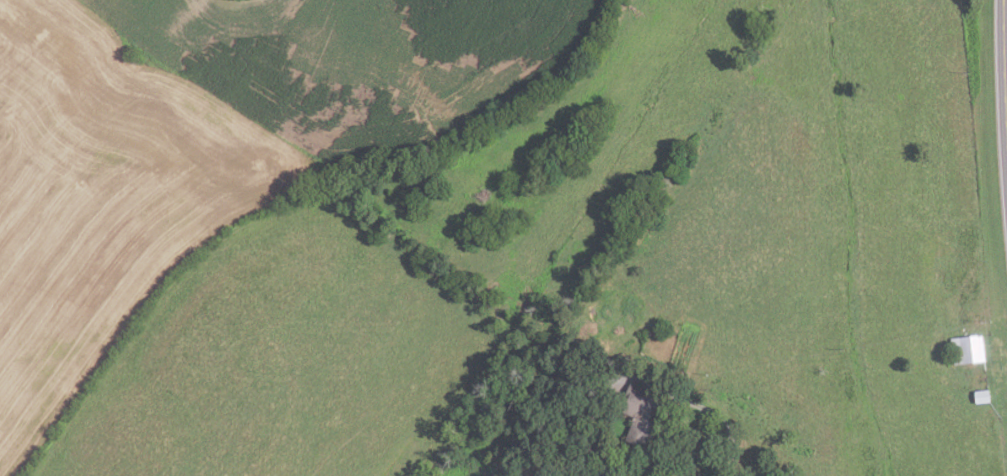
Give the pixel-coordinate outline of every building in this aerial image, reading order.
[(656,336),(649,334),(651,328),(658,330),(656,336)] [(953,364),(950,339),(983,336),(985,361),(953,364)] [(626,368),(616,365),(620,355),(630,359),(626,368)] [(644,449),(625,440),(635,418),(623,412),(629,397),(625,395),(630,384),(665,400),(654,422),(660,425),(653,439),(650,437),(644,449)] [(990,402),(976,404),(974,392),(988,390),(990,402)]
